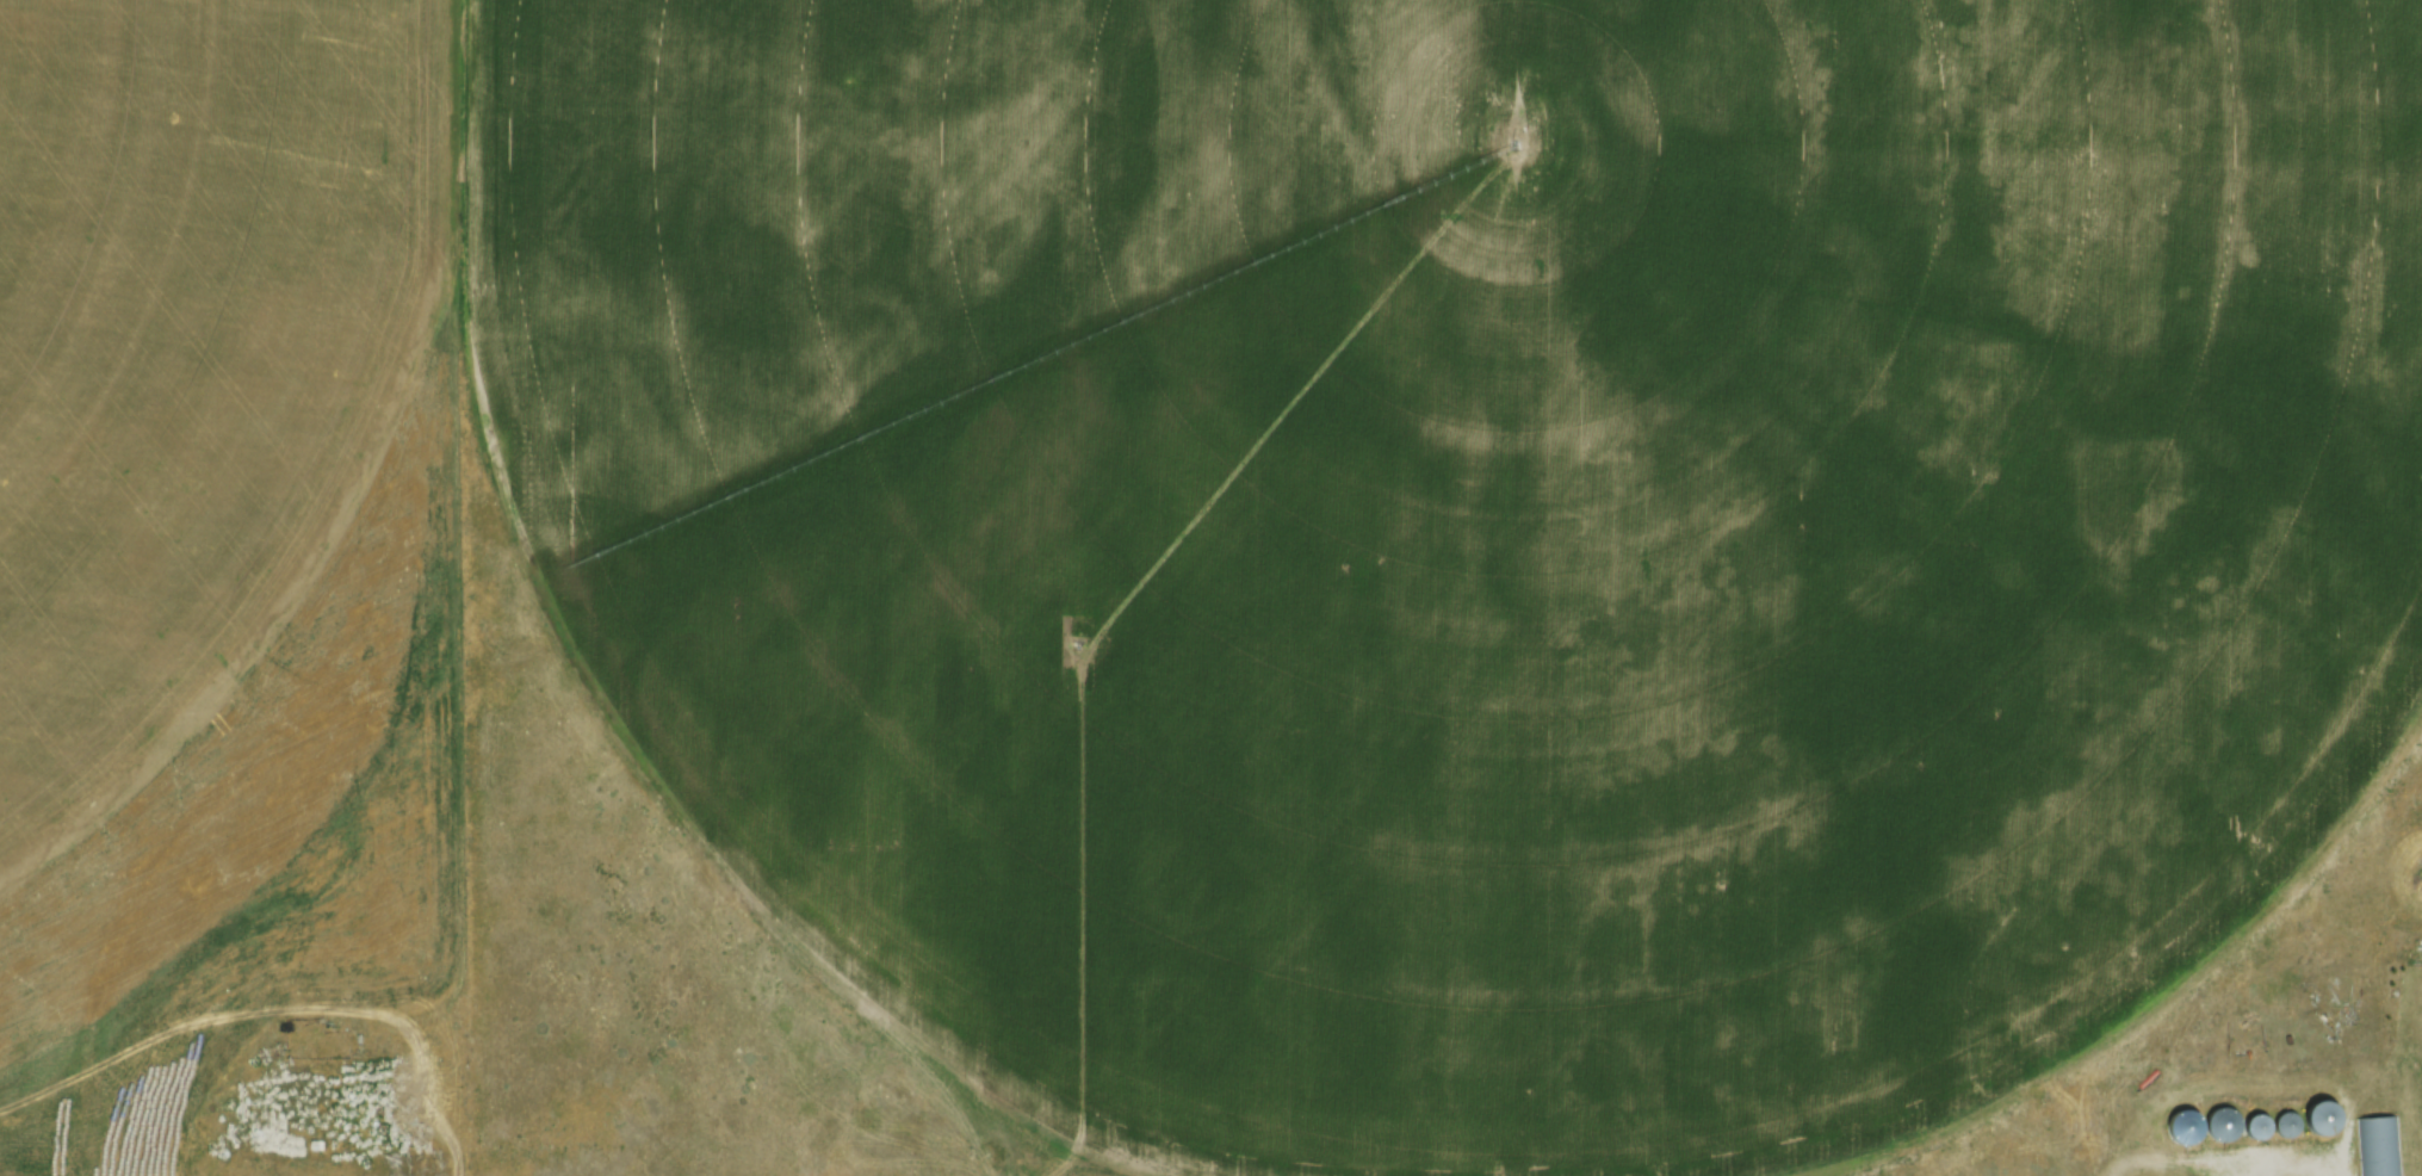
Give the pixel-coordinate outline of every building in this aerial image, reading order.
[(2393,1117),(2352,1119),(2354,1175),(2395,1175),(2393,1117)]
